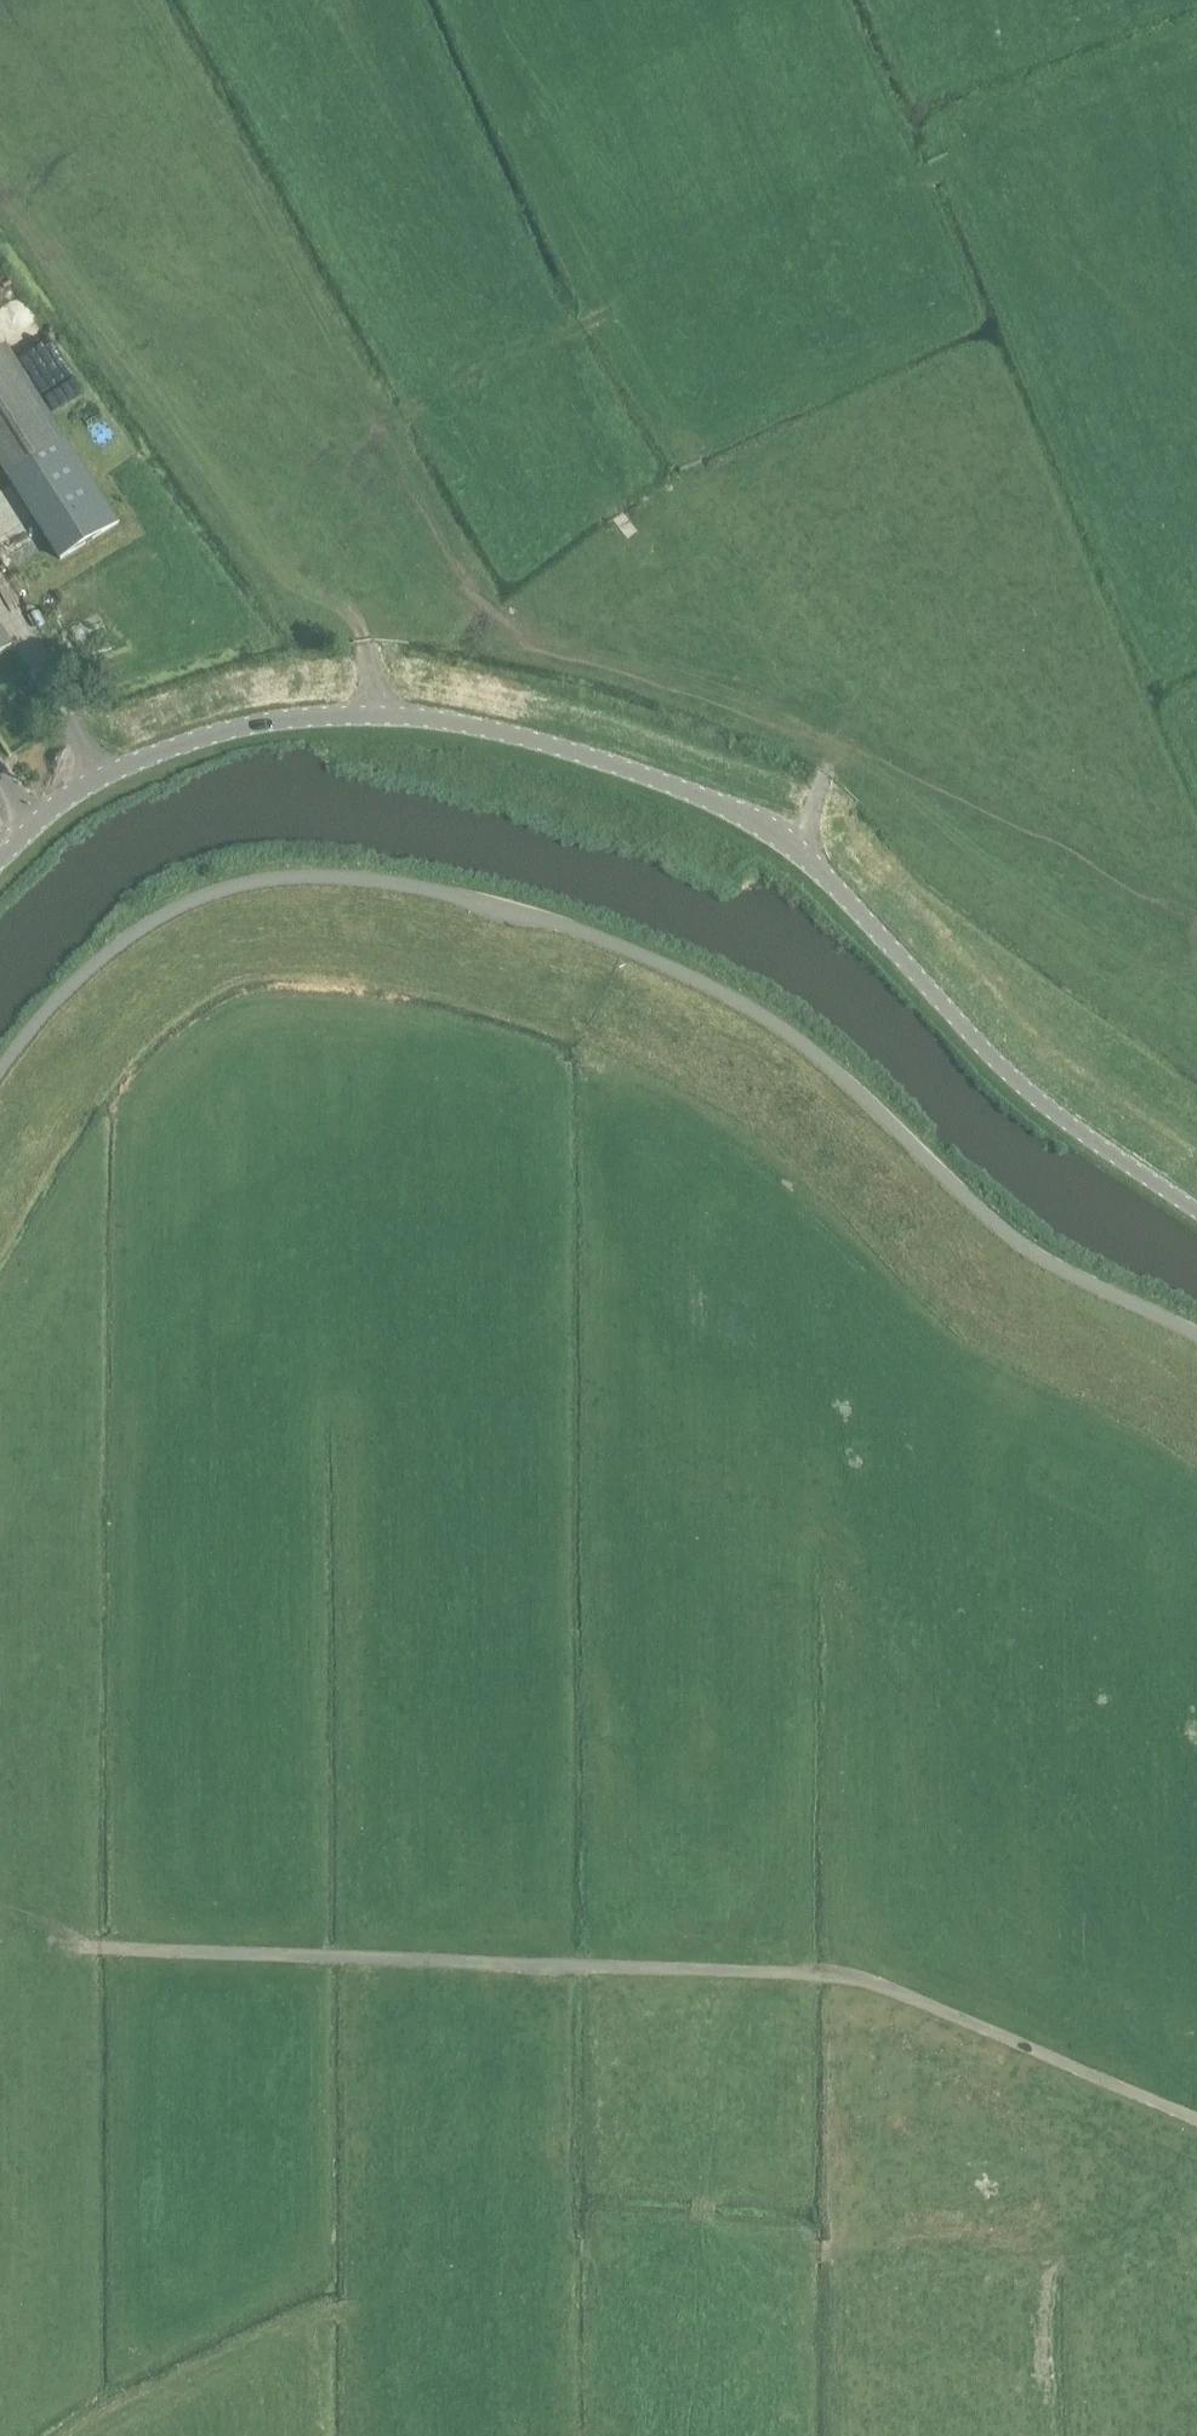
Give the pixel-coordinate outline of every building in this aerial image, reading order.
[(0,349),(0,464),(9,479),(67,442),(7,345),(0,349)] [(120,525),(68,443),(8,481),(60,563),(120,525)] [(15,645),(0,619),(0,654),(15,645)]
